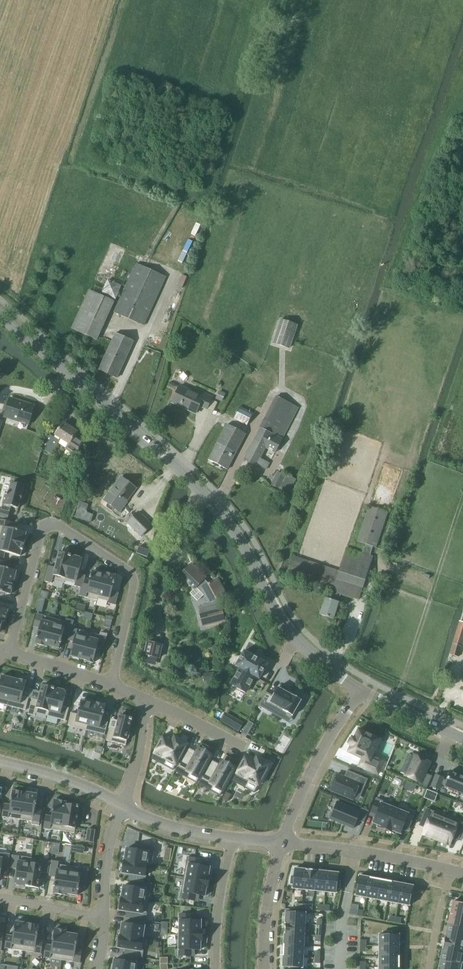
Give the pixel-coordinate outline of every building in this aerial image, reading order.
[(114,313),(143,326),(165,277),(136,264),(114,313)] [(101,294),(115,300),(121,286),(107,280),(101,294)] [(89,290),(72,329),(96,340),(114,302),(89,290)] [(273,343),(289,348),(296,326),(280,320),(273,343)] [(115,333),(99,370),(117,378),(134,341),(133,341),(133,342),(128,340),(128,339),(115,333)] [(179,386),(172,403),(181,407),(181,406),(186,409),(195,414),(199,406),(200,407),(205,409),(206,410),(212,397),(197,390),(195,394),(179,386)] [(216,399),(222,402),(226,394),(220,392),(216,399)] [(260,459),(265,448),(267,446),(276,451),(298,408),(276,397),(259,428),(260,428),(251,445),(250,445),(249,447),(250,448),(247,453),(247,452),(246,455),(243,460),(256,467),(256,465),(266,470),(269,464),(260,459)] [(4,417),(10,419),(28,424),(34,407),(24,403),(24,404),(19,403),(19,402),(9,399),(4,417)] [(239,407),(233,419),(247,426),(253,414),(239,407)] [(39,447),(50,455),(60,439),(68,445),(65,449),(75,455),(83,442),(74,437),(77,432),(62,423),(54,436),(55,436),(53,438),(53,437),(52,438),(48,435),(49,435),(48,434),(39,447)] [(208,460),(227,470),(245,434),(226,425),(208,460)] [(277,472),(271,483),(280,487),(285,477),(277,472)] [(104,501),(108,504),(106,506),(106,508),(111,511),(112,511),(114,509),(119,512),(127,502),(125,501),(128,496),(129,496),(135,488),(122,478),(114,488),(112,488),(109,492),(110,494),(104,501)] [(4,496),(2,505),(6,506),(18,509),(21,500),(22,496),(24,487),(11,484),(8,495),(5,494),(5,496),(4,496)] [(85,506),(77,508),(79,516),(87,514),(85,506)] [(292,556),(286,576),(302,581),(332,591),(330,600),(325,599),(320,615),(332,619),(338,603),(337,602),(339,593),(358,600),(372,557),(369,556),(372,547),(375,548),(387,512),(369,506),(357,542),(365,544),(362,554),(346,549),(339,569),(339,572),(292,556)] [(8,520),(9,513),(0,511),(0,518),(8,520)] [(138,512),(128,523),(141,537),(152,526),(138,512)] [(24,546),(26,539),(25,539),(26,533),(11,529),(12,523),(0,520),(0,539),(24,546)] [(3,559),(5,553),(13,555),(20,557),(21,551),(23,552),(24,546),(0,539),(0,558),(3,559)] [(138,547),(136,554),(147,558),(149,551),(138,547)] [(49,567),(45,582),(52,584),(52,581),(64,584),(65,582),(64,582),(70,557),(71,557),(71,556),(59,553),(58,558),(55,568),(49,567)] [(70,557),(64,582),(65,582),(75,585),(74,587),(81,589),(82,584),(83,584),(85,576),(78,575),(82,560),(80,560),(80,558),(73,557),(73,558),(71,557),(70,557)] [(13,583),(14,581),(15,582),(17,574),(16,574),(16,572),(2,568),(4,562),(0,561),(0,580),(13,583)] [(206,594),(210,602),(199,609),(200,614),(203,627),(224,622),(221,609),(218,599),(225,595),(217,580),(209,584),(204,579),(205,578),(191,564),(180,575),(194,589),(196,588),(203,595),(206,594)] [(81,589),(79,597),(97,601),(98,599),(97,599),(104,575),(103,575),(92,572),(91,577),(90,576),(89,579),(90,579),(88,586),(83,584),(82,584),(81,589)] [(104,575),(97,599),(98,599),(108,602),(108,604),(115,606),(118,594),(112,592),(113,585),(114,586),(115,583),(114,583),(116,576),(104,573),(103,575),(104,575)] [(10,595),(13,583),(0,580),(0,593),(10,595)] [(36,615),(33,627),(39,629),(37,636),(37,635),(36,638),(37,638),(35,645),(47,648),(48,646),(47,646),(54,620),(36,615)] [(54,620),(47,646),(48,646),(59,649),(60,644),(61,645),(61,644),(61,642),(63,635),(67,636),(68,637),(71,629),(73,621),(66,619),(65,622),(54,620)] [(449,654),(452,655),(456,656),(455,656),(458,657),(462,640),(462,623),(460,622),(449,654)] [(68,637),(67,641),(73,643),(70,657),(73,658),(73,659),(79,660),(79,659),(81,660),(88,633),(71,629),(68,637)] [(88,633),(81,660),(87,661),(87,663),(93,664),(97,649),(103,651),(107,635),(100,633),(99,636),(88,633)] [(144,655),(159,659),(162,645),(147,642),(144,655)] [(234,678),(231,684),(234,686),(234,687),(235,687),(235,686),(242,690),(242,691),(246,693),(249,686),(250,687),(250,686),(249,686),(252,681),(252,682),(253,681),(252,681),(255,677),(259,679),(262,673),(267,665),(259,660),(259,659),(258,659),(253,657),(253,656),(252,656),(244,651),(241,657),(235,666),(240,669),(237,673),(237,672),(237,673),(235,678),(234,677),(234,678)] [(7,706),(14,680),(11,679),(11,678),(5,676),(5,677),(2,677),(0,683),(0,705),(7,706)] [(14,680),(7,706),(25,711),(28,699),(22,697),(26,682),(20,680),(20,681),(14,680)] [(32,699),(28,715),(35,717),(36,714),(47,717),(54,690),(55,689),(54,689),(42,686),(41,691),(38,701),(32,699)] [(265,692),(258,706),(270,713),(279,717),(282,711),(292,716),(301,701),(300,700),(301,698),(294,694),(293,696),(290,694),(286,692),(287,692),(286,692),(280,689),(278,687),(273,696),(265,692)] [(54,690),(47,717),(65,721),(69,709),(62,707),(66,693),(64,693),(64,691),(57,689),(57,690),(54,690)] [(71,714),(68,726),(86,731),(93,704),(92,704),(81,701),(81,702),(79,706),(78,708),(79,709),(77,715),(71,714)] [(93,704),(86,731),(104,736),(108,723),(101,722),(103,715),(104,715),(104,712),(105,706),(93,703),(92,704),(93,704)] [(225,714),(221,721),(238,731),(242,724),(225,714)] [(108,732),(106,741),(125,746),(127,742),(127,740),(128,740),(130,734),(129,734),(132,720),(126,718),(119,716),(118,721),(115,730),(109,729),(108,732)] [(351,746),(348,752),(362,759),(359,766),(377,775),(381,767),(380,766),(369,761),(375,748),(375,747),(376,747),(377,744),(379,739),(374,737),(371,736),(367,734),(367,733),(360,731),(358,730),(355,737),(354,739),(352,738),(349,745),(351,746)] [(174,737),(173,740),(164,735),(154,753),(166,760),(163,765),(173,771),(181,756),(187,744),(174,737)] [(198,750),(196,752),(188,747),(177,766),(189,773),(186,778),(196,783),(204,769),(211,757),(198,750)] [(409,754),(400,773),(420,782),(419,784),(418,785),(419,785),(426,788),(431,777),(431,776),(424,774),(429,763),(409,754)] [(244,788),(254,793),(258,786),(269,765),(256,758),(255,760),(246,755),(236,774),(238,775),(245,779),(248,780),(244,788)] [(221,762),(220,765),(211,760),(201,779),(213,785),(210,790),(220,796),(228,781),(234,769),(221,762)] [(335,779),(330,791),(332,792),(353,800),(355,794),(357,791),(362,793),(365,785),(367,780),(354,774),(347,772),(349,773),(347,778),(345,777),(344,778),(336,775),(335,779)] [(431,787),(439,790),(441,785),(444,786),(444,787),(445,787),(462,795),(462,777),(460,776),(459,776),(451,772),(450,772),(450,773),(446,781),(443,780),(443,779),(436,776),(431,787)] [(4,804),(2,817),(20,820),(25,793),(12,791),(10,805),(4,804)] [(25,793),(20,820),(32,822),(31,825),(39,826),(41,810),(35,809),(37,795),(34,794),(35,793),(27,792),(27,793),(25,793)] [(230,795),(231,795),(226,792),(222,799),(227,802),(226,801),(230,795)] [(376,799),(371,813),(376,815),(373,824),(377,826),(377,827),(386,830),(395,807),(382,801),(376,799)] [(45,816),(43,829),(62,832),(66,804),(67,804),(67,802),(64,802),(54,800),(51,817),(45,816)] [(336,803),(330,819),(354,829),(357,821),(364,823),(369,811),(361,809),(360,812),(337,802),(336,803)] [(66,804),(62,832),(74,834),(76,820),(77,820),(78,815),(77,815),(78,806),(67,804),(66,804)] [(395,807),(386,830),(390,832),(395,834),(395,833),(400,835),(403,826),(409,828),(415,815),(409,812),(395,807)] [(426,809),(420,823),(426,825),(422,835),(436,841),(445,817),(432,812),(426,809)] [(436,841),(449,846),(453,836),(459,839),(462,828),(462,824),(458,822),(445,817),(436,841)] [(88,829),(86,842),(92,843),(94,830),(88,829)] [(124,861),(147,865),(146,865),(151,866),(153,853),(154,848),(154,847),(137,844),(136,850),(133,850),(126,849),(124,861)] [(2,867),(8,868),(10,855),(0,854),(0,877),(2,867)] [(12,855),(10,868),(17,869),(14,884),(17,884),(16,885),(23,887),(24,885),(26,886),(30,863),(31,858),(12,855)] [(187,858),(183,878),(208,882),(210,873),(209,873),(209,868),(200,866),(201,860),(187,858)] [(26,886),(26,887),(38,889),(41,873),(47,874),(49,861),(42,860),(41,865),(30,863),(26,886)] [(51,861),(49,877),(55,878),(54,884),(53,887),(54,887),(53,894),(65,896),(66,894),(69,867),(58,865),(59,862),(51,861)] [(122,873),(129,875),(132,875),(132,881),(134,882),(144,883),(145,877),(146,865),(147,865),(124,861),(122,873)] [(69,867),(66,894),(77,896),(78,891),(79,888),(78,888),(79,881),(86,882),(88,870),(69,867)] [(290,884),(292,885),(292,889),(303,890),(305,870),(294,869),(293,876),(291,876),(290,884)] [(305,870),(303,890),(314,891),(316,871),(305,870)] [(316,871),(314,891),(325,892),(327,872),(316,871)] [(327,872),(325,892),(336,893),(336,889),(339,890),(340,881),(337,881),(338,873),(327,872)] [(357,884),(355,896),(366,898),(370,878),(359,876),(357,884)] [(183,878),(180,898),(194,901),(195,895),(204,896),(205,892),(206,892),(208,882),(183,878)] [(370,878),(366,898),(377,900),(380,880),(370,878)] [(380,880),(377,900),(387,902),(391,882),(380,880)] [(121,898),(148,903),(150,890),(151,884),(146,883),(144,883),(134,882),(133,888),(130,887),(123,886),(121,898)] [(391,882),(387,902),(398,904),(402,884),(391,882)] [(402,884),(398,904),(409,906),(411,895),(413,886),(402,884)] [(121,898),(119,911),(126,912),(129,912),(129,918),(133,919),(145,921),(146,915),(148,903),(121,898)] [(450,914),(462,917),(462,904),(453,902),(450,914)] [(351,905),(349,914),(357,915),(358,910),(355,910),(356,905),(351,904),(351,905)] [(285,912),(285,923),(305,925),(305,913),(285,912)] [(447,925),(462,929),(462,917),(450,914),(447,925)] [(179,915),(179,935),(202,936),(202,926),(201,926),(201,921),(192,921),(192,915),(179,915)] [(120,935),(120,936),(142,939),(144,927),(145,921),(133,919),(132,925),(129,925),(122,923),(120,935)] [(6,936),(4,948),(23,951),(27,924),(25,924),(25,922),(17,921),(17,922),(15,922),(13,936),(6,936)] [(285,923),(284,934),(304,935),(305,925),(285,923)] [(27,924),(23,951),(41,954),(43,941),(37,940),(39,926),(27,924)] [(445,937),(462,941),(462,929),(447,925),(445,937)] [(45,945),(43,958),(62,961),(66,933),(67,931),(57,929),(54,929),(52,946),(45,945)] [(66,933),(62,961),(80,963),(80,962),(82,951),(81,951),(75,950),(78,935),(75,935),(76,933),(68,932),(68,934),(66,933)] [(383,935),(379,935),(379,946),(399,946),(399,935),(395,935),(391,935),(391,932),(383,932),(383,935)] [(284,934),(283,945),(303,946),(304,935),(284,934)] [(120,935),(118,948),(125,949),(128,950),(127,956),(137,957),(142,958),(143,952),(143,951),(145,939),(142,939),(120,936),(120,935)] [(179,935),(178,956),(191,956),(191,950),(196,950),(200,950),(200,945),(201,945),(202,945),(202,936),(179,935)] [(442,949),(442,950),(442,949),(462,953),(462,941),(445,937),(444,937),(442,949)] [(283,955),(283,956),(303,957),(303,946),(283,945),(283,955)] [(379,946),(379,957),(399,957),(399,946),(379,946)] [(440,961),(462,966),(462,953),(442,949),(442,950),(440,961)] [(139,964),(136,963),(137,957),(127,956),(125,955),(124,961),(121,961),(119,961),(114,960),(112,968),(138,968),(139,964)] [(283,956),(282,967),(289,968),(302,968),(303,957),(283,956)] [(379,957),(379,968),(399,968),(399,957),(379,957)] [(438,968),(462,968),(462,966),(440,961),(438,968)]
